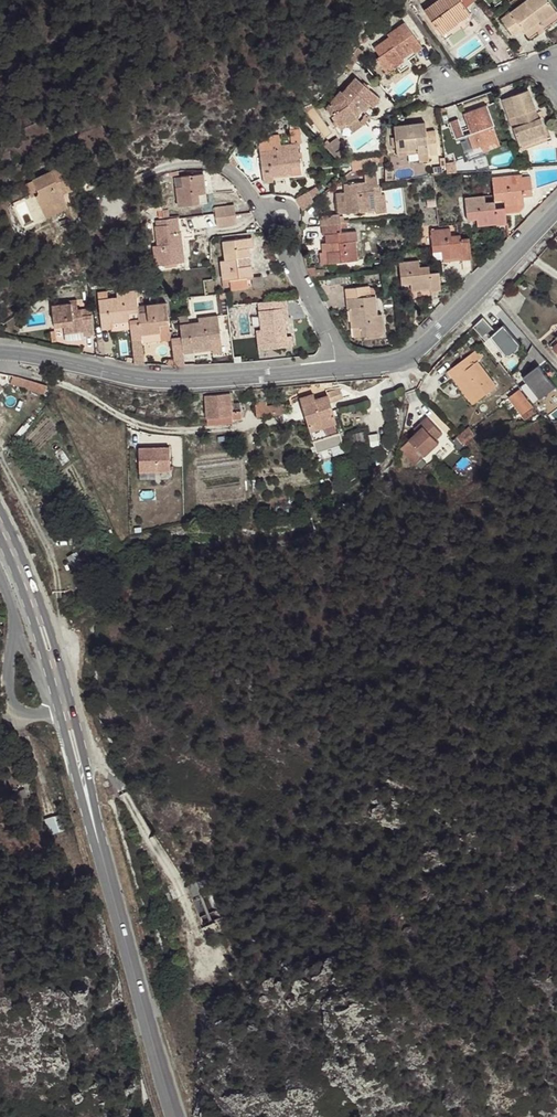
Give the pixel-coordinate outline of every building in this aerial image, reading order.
[(460,0),(439,0),(424,11),(439,31),(445,27),(448,30),(470,14),(466,8),(460,0)] [(522,29),(524,32),(538,21),(540,24),(556,12),(547,0),(527,0),(501,20),(512,36),(522,29)] [(470,14),(448,30),(445,27),(439,31),(445,40),(454,35),(462,28),(463,29),(467,26),(468,26),(466,23),(473,18),(470,14)] [(540,24),(538,21),(524,32),(527,36),(541,26),(540,24)] [(422,47),(405,23),(388,35),(389,37),(374,49),(380,56),(376,59),(384,70),(393,64),(395,67),(404,61),(400,56),(411,48),(413,52),(414,53),(422,47)] [(369,40),(365,36),(360,41),(365,45),(369,40)] [(362,51),(357,48),(354,53),(355,54),(358,58),(362,51)] [(413,52),(411,48),(400,56),(403,59),(413,52)] [(346,67),(350,69),(358,58),(355,54),(346,67)] [(395,67),(393,64),(384,70),(386,73),(395,67)] [(372,107),(380,98),(356,78),(343,93),(341,91),(326,108),(338,126),(345,122),(347,125),(358,118),(354,113),(359,108),(362,111),(368,103),(371,106),(372,107)] [(535,109),(528,90),(503,99),(510,118),(515,116),(518,127),(513,128),(519,143),(546,133),(541,118),(538,119),(536,120),(532,110),(535,109)] [(365,113),(371,106),(368,103),(362,111),(365,113)] [(498,141),(493,125),(494,125),(487,105),(463,114),(470,133),(468,134),(474,151),(498,141)] [(358,117),(362,111),(359,108),(354,113),(358,117)] [(362,124),(370,116),(366,113),(362,117),(363,117),(360,121),(362,124)] [(518,127),(515,116),(510,118),(513,128),(518,127)] [(352,132),(362,124),(360,121),(358,118),(347,125),(352,132)] [(464,135),(458,119),(449,123),(455,139),(464,135)] [(341,130),(347,125),(345,122),(338,126),(341,130)] [(435,136),(427,137),(426,131),(425,123),(394,126),(396,151),(418,149),(418,153),(428,152),(428,154),(438,153),(435,136)] [(259,145),(263,182),(273,181),(273,176),(292,174),(292,173),(291,166),(300,165),(298,144),(302,144),(300,129),(291,131),(293,144),(281,146),(280,136),(273,137),(259,145)] [(546,133),(519,143),(521,148),(548,138),(548,137),(547,136),(546,133)] [(470,153),(464,135),(455,139),(461,156),(470,153)] [(345,148),(337,137),(329,142),(336,152),(343,148),(344,148),(345,148)] [(475,154),(500,145),(498,141),(474,151),(475,154)] [(347,152),(345,149),(344,148),(343,148),(336,152),(340,157),(343,155),(347,152)] [(418,149),(396,151),(397,155),(407,154),(408,161),(419,159),(418,153),(418,149)] [(428,152),(418,153),(419,159),(419,161),(429,160),(428,154),(428,152)] [(237,163),(229,153),(227,161),(229,162),(232,164),(233,165),(234,165),(235,166),(237,163)] [(371,163),(385,161),(385,154),(384,154),(351,159),(352,166),(352,170),(372,166),(371,163)] [(82,185),(71,162),(32,180),(33,181),(39,194),(35,196),(46,217),(68,206),(62,194),(82,185)] [(533,196),(531,177),(521,178),(521,174),(511,175),(511,177),(492,179),(494,200),(504,199),(505,206),(524,205),(523,196),(533,196)] [(206,194),(203,175),(181,177),(183,187),(176,188),(178,207),(199,204),(198,195),(206,194)] [(183,187),(181,177),(174,178),(176,188),(183,187)] [(39,194),(33,181),(25,184),(31,198),(39,194)] [(374,195),(373,181),(344,184),(345,192),(347,213),(385,209),(384,194),(374,195)] [(309,193),(311,198),(318,194),(315,189),(309,193)] [(312,203),(313,202),(311,198),(309,193),(308,192),(295,199),(296,200),(297,201),(300,203),(301,204),(301,205),(301,207),(302,210),(312,203)] [(347,213),(345,192),(336,193),(338,214),(339,214),(347,213)] [(506,213),(505,208),(495,209),(495,202),(485,203),(485,196),(465,198),(467,220),(477,219),(477,226),(495,224),(496,225),(507,224),(506,213)] [(236,224),(234,205),(215,207),(217,226),(236,224)] [(519,211),(524,205),(505,206),(505,208),(506,213),(518,211),(519,211)] [(47,220),(70,209),(69,209),(68,206),(46,217),(47,220)] [(340,223),(339,214),(338,214),(320,216),(321,226),(340,223)] [(357,241),(357,231),(341,233),(340,223),(321,226),(322,235),(325,235),(326,243),(339,242),(340,251),(327,252),(328,264),(357,260),(355,241),(357,241)] [(179,232),(178,224),(169,225),(170,234),(179,232)] [(183,250),(182,241),(182,242),(180,232),(179,232),(170,234),(169,225),(155,227),(158,245),(153,245),(155,266),(165,264),(176,263),(184,261),(183,250)] [(471,259),(469,238),(461,239),(460,235),(451,236),(450,228),(431,230),(432,251),(442,251),(443,258),(462,256),(462,260),(471,259)] [(250,256),(249,248),(253,248),(252,238),(223,241),(225,260),(221,261),(223,280),(229,279),(231,287),(231,289),(248,287),(247,277),(252,276),(251,265),(238,267),(237,258),(250,256)] [(340,251),(339,242),(326,243),(322,244),(323,252),(323,253),(327,252),(340,251)] [(443,258),(442,251),(432,251),(433,259),(443,258)] [(328,264),(327,252),(323,253),(323,252),(319,253),(321,265),(328,264)] [(251,265),(250,256),(237,258),(238,267),(251,265)] [(441,290),(439,272),(430,273),(429,266),(420,268),(419,261),(399,263),(401,285),(411,283),(411,291),(430,289),(431,291),(441,290)] [(346,283),(345,276),(331,278),(332,284),(346,283)] [(231,287),(229,279),(222,280),(223,289),(231,287)] [(377,314),(375,296),(371,296),(369,286),(356,287),(353,288),(345,289),(348,309),(349,309),(352,308),(354,327),(361,327),(362,336),(384,334),(381,314),(377,314)] [(107,292),(98,293),(102,330),(112,329),(111,323),(130,321),(130,320),(129,313),(138,312),(136,291),(116,293),(117,298),(113,298),(108,299),(107,292)] [(186,302),(185,293),(174,295),(175,303),(186,302)] [(286,336),(284,319),(288,318),(286,299),(271,301),(272,309),(259,311),(261,329),(257,330),(259,350),(288,346),(293,346),(292,336),(286,336)] [(90,308),(78,310),(77,300),(68,302),(68,304),(52,306),(54,328),(63,327),(64,334),(84,332),(85,336),(94,335),(92,315),(91,315),(90,308)] [(169,324),(166,303),(147,305),(147,312),(138,313),(139,319),(130,320),(130,321),(131,329),(132,340),(141,339),(141,336),(160,333),(159,326),(169,324)] [(189,324),(188,315),(179,316),(180,325),(189,324)] [(220,338),(218,316),(198,318),(199,322),(189,324),(180,325),(184,354),(194,352),(194,349),(212,346),(212,339),(220,338)] [(496,332),(483,317),(473,327),(486,341),(496,332)] [(295,336),(294,325),(289,325),(288,318),(284,319),(286,336),(292,336),(295,336)] [(112,329),(112,331),(131,329),(130,321),(111,323),(112,329)] [(112,331),(112,329),(102,330),(103,341),(113,340),(112,331)] [(85,336),(84,332),(64,334),(65,341),(85,338),(85,336)] [(161,340),(160,333),(141,336),(141,339),(142,342),(161,340)] [(142,342),(141,339),(132,340),(134,363),(144,364),(142,342)] [(482,358),(476,350),(449,371),(454,378),(459,375),(477,402),(497,387),(477,361),(482,358)] [(531,363),(540,356),(536,352),(528,360),(531,363)] [(260,360),(259,353),(249,354),(250,362),(258,361),(260,361),(260,360)] [(540,356),(531,363),(531,364),(535,369),(529,375),(540,389),(547,383),(554,392),(556,389),(556,376),(540,356)] [(477,402),(459,375),(454,378),(472,405),(477,402)] [(18,377),(12,376),(10,384),(45,394),(47,386),(18,377)] [(537,407),(554,392),(547,383),(540,389),(530,398),(537,407)] [(339,433),(330,403),(343,399),(339,389),(327,393),(326,390),(300,398),(313,442),(339,433)] [(536,412),(519,390),(509,397),(526,420),(536,412)] [(240,411),(240,403),(231,403),(231,393),(205,395),(207,425),(233,422),(232,419),(241,418),(241,411),(240,411)] [(267,407),(255,409),(256,418),(285,414),(284,405),(267,407)] [(442,433),(427,417),(414,429),(417,433),(409,440),(425,457),(439,443),(436,440),(442,433)] [(469,427),(456,437),(462,445),(474,434),(471,429),(469,427)] [(425,457),(409,440),(400,448),(416,465),(425,457)] [(169,471),(167,446),(137,447),(138,472),(169,471)] [(28,799),(24,789),(14,793),(18,803),(28,799)] [(65,831),(59,815),(53,817),(58,832),(65,831)] [(51,835),(58,832),(53,817),(47,819),(45,820),(49,834),(50,835),(51,835)]
